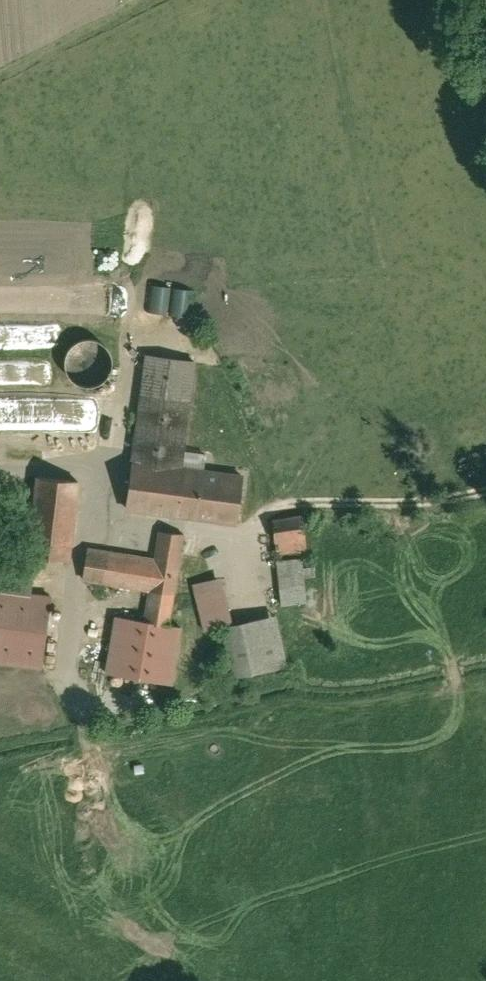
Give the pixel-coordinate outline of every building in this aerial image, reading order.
[(188,312),(189,286),(147,285),(146,311),(188,312)] [(116,348),(110,341),(101,336),(91,335),(80,339),(74,345),(69,356),(69,363),(72,373),(78,380),(86,385),(97,386),(106,383),(114,377),(118,368),(119,358),(116,348)] [(139,457),(188,464),(204,359),(152,351),(136,456),(139,457)] [(49,427),(79,426),(78,399),(51,400),(51,399),(36,399),(36,427),(49,427)] [(131,510),(241,526),(249,473),(211,467),(188,464),(139,457),(131,510)] [(75,561),(84,479),(40,474),(30,556),(75,561)] [(308,515),(277,519),(282,558),(313,554),(313,552),(308,515)] [(150,619),(176,623),(190,532),(163,528),(159,557),(93,547),(88,582),(154,592),(150,619)] [(307,560),(281,563),(287,608),(313,605),(310,579),(321,577),(320,567),(308,569),(307,560)] [(56,595),(0,587),(0,663),(44,670),(56,595)] [(227,626),(239,624),(230,588),(200,596),(208,631),(227,626)] [(274,670),(292,665),(280,614),(239,624),(227,626),(239,678),(274,670)] [(150,619),(120,615),(111,674),(180,684),(189,625),(176,623),(150,619)]
